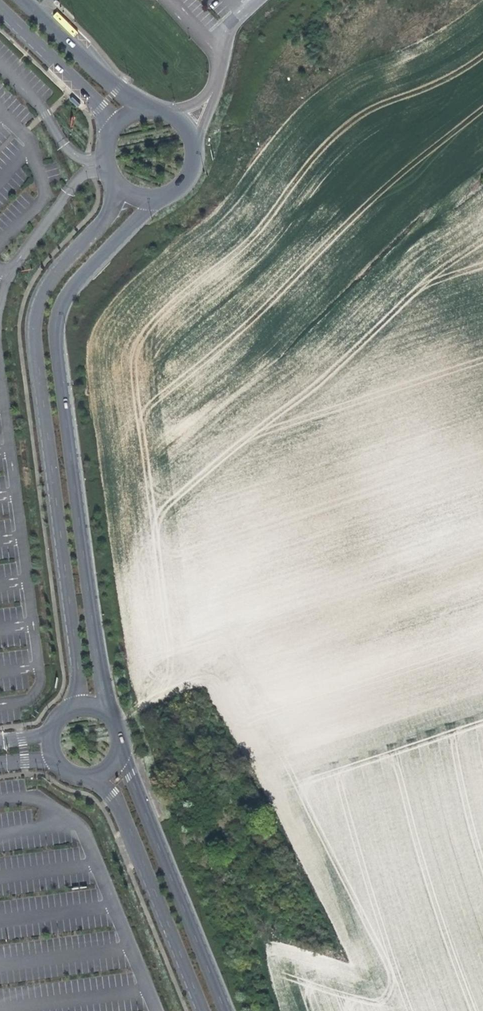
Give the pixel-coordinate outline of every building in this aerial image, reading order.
[(65,9),(62,12),(71,19),(73,17),(65,9)]
